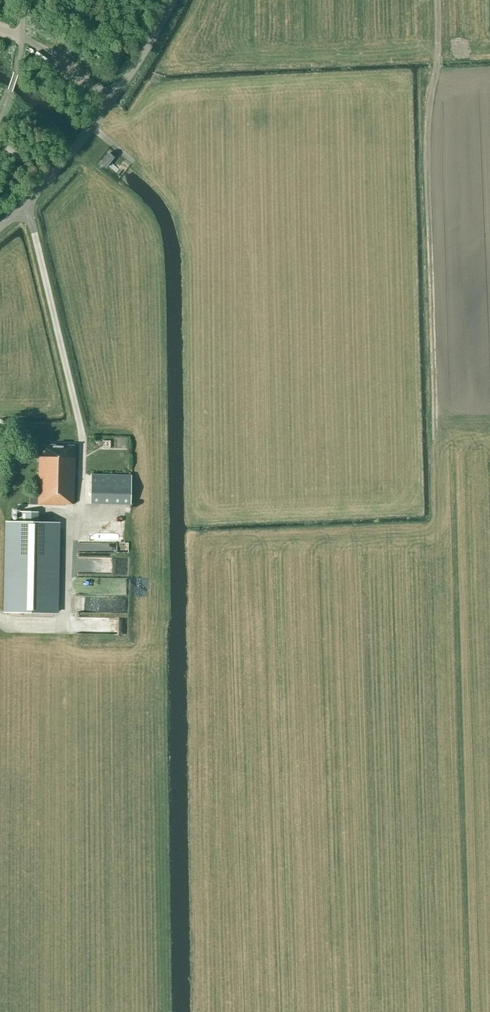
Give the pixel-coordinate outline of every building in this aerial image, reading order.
[(12,29),(12,19),(1,19),(2,29),(12,29)] [(100,164),(105,168),(114,158),(109,153),(100,164)] [(65,504),(74,504),(75,455),(73,455),(74,446),(41,445),(41,454),(39,454),(38,494),(30,494),(30,504),(65,505),(65,504)] [(91,474),(90,503),(130,504),(131,476),(91,474)] [(56,612),(58,523),(38,523),(38,512),(18,512),(18,522),(5,522),(3,611),(56,612)] [(110,537),(117,537),(117,548),(127,549),(127,540),(123,540),(124,521),(110,520),(110,537)] [(106,542),(79,542),(78,549),(105,550),(106,542)] [(127,596),(127,574),(128,574),(127,557),(76,557),(76,571),(78,571),(78,578),(85,578),(85,593),(77,593),(77,598),(77,609),(90,609),(90,610),(96,610),(96,609),(125,609),(125,596),(127,596)] [(125,627),(125,611),(77,611),(77,619),(113,619),(113,627),(125,627)]
